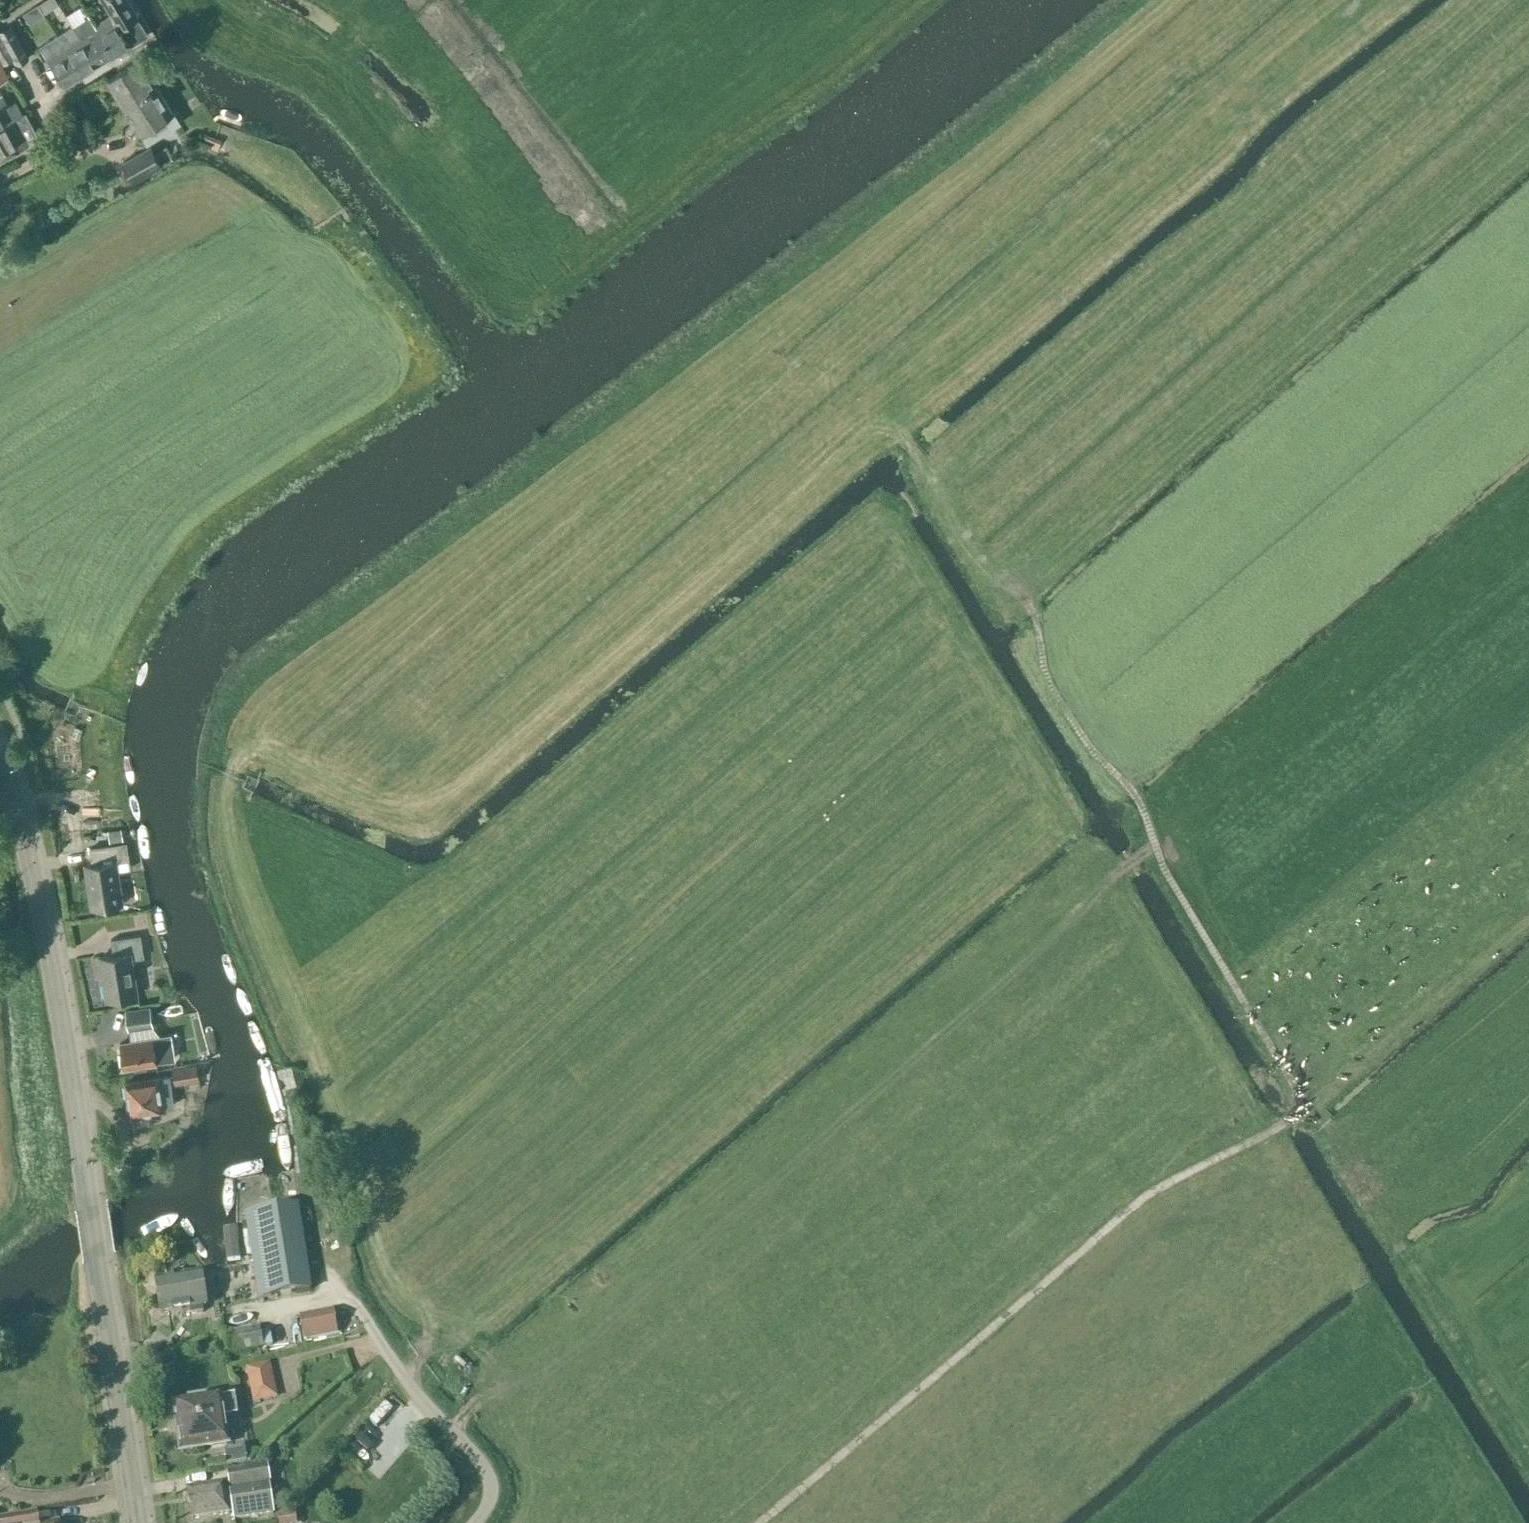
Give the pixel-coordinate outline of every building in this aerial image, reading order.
[(96,25),(114,54),(130,44),(121,29),(139,18),(128,0),(102,0),(112,15),(96,25)] [(22,18),(9,25),(27,56),(39,49),(22,18)] [(6,27),(0,30),(0,34),(14,59),(17,66),(29,59),(9,25),(6,27)] [(79,35),(98,64),(114,54),(96,25),(79,35)] [(0,34),(0,59),(3,65),(14,59),(0,34)] [(82,74),(98,64),(79,35),(63,45),(82,74)] [(66,85),(82,74),(63,45),(47,56),(66,85)] [(124,108),(156,87),(139,60),(107,80),(124,108)] [(173,113),(156,87),(124,108),(141,134),(155,125),(163,137),(181,126),(173,113)] [(6,123),(15,118),(2,94),(0,95),(0,127),(6,123)] [(15,118),(15,119),(6,123),(7,124),(0,128),(0,161),(29,145),(29,144),(39,138),(25,113),(15,118)] [(162,166),(151,146),(120,162),(131,183),(162,166)] [(121,829),(107,831),(108,844),(123,842),(121,829)] [(90,848),(92,865),(84,866),(91,908),(123,903),(118,870),(132,868),(128,842),(90,848)] [(132,960),(144,958),(140,935),(111,940),(113,955),(100,957),(107,1001),(138,996),(132,960)] [(153,1026),(150,1007),(126,1011),(129,1030),(153,1026)] [(177,1060),(173,1036),(120,1044),(123,1068),(177,1060)] [(202,1077),(199,1061),(174,1065),(177,1081),(202,1077)] [(171,1089),(169,1076),(126,1083),(131,1114),(173,1107),(170,1089),(171,1089)] [(298,1206),(245,1215),(259,1299),(311,1290),(298,1206)] [(207,1307),(201,1273),(156,1280),(161,1314),(191,1309),(192,1314),(203,1312),(202,1307),(207,1307)] [(338,1335),(334,1309),(298,1316),(303,1341),(338,1335)] [(264,1348),(259,1326),(225,1332),(229,1354),(264,1348)] [(278,1397),(270,1362),(245,1367),(253,1403),(278,1397)] [(174,1405),(181,1450),(227,1444),(223,1417),(237,1415),(235,1397),(221,1399),(220,1398),(174,1405)] [(245,1459),(244,1446),(224,1448),(226,1461),(245,1459)] [(187,1489),(192,1520),(233,1514),(234,1519),(273,1513),(266,1466),(223,1473),(225,1484),(187,1489)] [(28,1514),(0,1519),(1,1522),(30,1522),(28,1514)]
